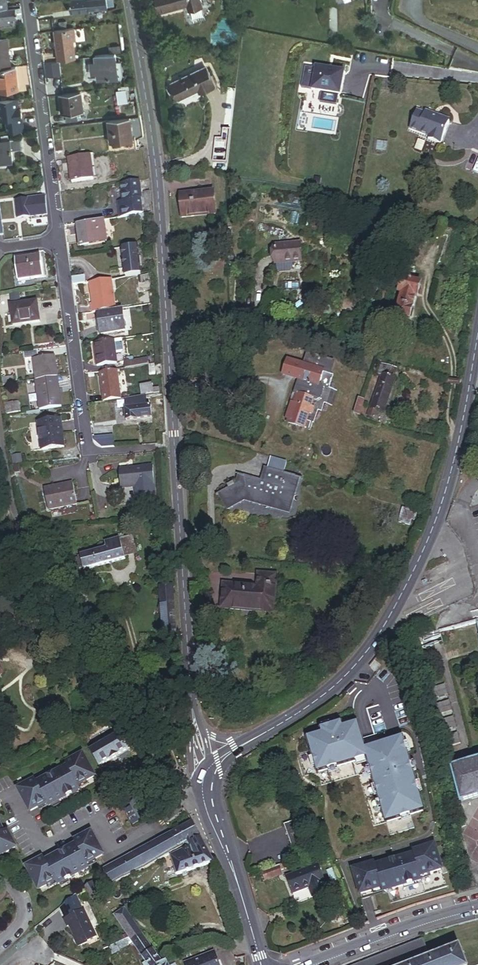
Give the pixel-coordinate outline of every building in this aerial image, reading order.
[(79,3),(80,11),(87,10),(87,9),(112,6),(111,0),(84,0),(83,0),(84,2),(79,3)] [(161,17),(188,9),(190,15),(204,11),(201,0),(156,0),(161,17)] [(22,18),(20,8),(0,11),(0,21),(22,18)] [(54,31),(58,60),(76,58),(74,41),(76,41),(74,28),(54,31)] [(11,67),(6,37),(0,38),(0,68),(11,67)] [(114,53),(94,56),(98,80),(118,77),(114,53)] [(170,56),(161,61),(165,68),(173,63),(170,56)] [(11,67),(0,68),(0,92),(18,89),(15,66),(11,67)] [(345,72),(315,67),(311,91),(341,96),(345,72)] [(207,73),(172,87),(178,102),(198,93),(200,97),(214,91),(207,73)] [(122,89),(116,89),(118,101),(127,100),(125,89),(122,89)] [(79,90),(60,93),(62,113),(65,113),(66,119),(77,118),(76,112),(82,111),(79,90)] [(0,101),(0,120),(5,120),(7,133),(23,131),(20,109),(19,109),(17,99),(0,101)] [(428,140),(441,144),(449,121),(426,112),(425,114),(417,111),(410,130),(429,137),(428,140)] [(140,116),(107,121),(110,142),(143,138),(140,116)] [(13,160),(10,140),(0,141),(0,161),(13,160)] [(90,156),(68,158),(72,182),(93,180),(90,156)] [(148,181),(120,184),(122,203),(123,209),(118,210),(119,219),(133,217),(143,216),(139,188),(149,187),(148,181)] [(208,197),(178,198),(179,221),(209,220),(208,197)] [(47,209),(46,200),(28,203),(28,200),(15,202),(18,221),(27,219),(27,216),(42,213),(42,216),(48,215),(47,209)] [(102,221),(76,224),(79,247),(104,244),(102,221)] [(298,242),(272,244),(273,263),(274,263),(274,269),(277,271),(288,271),(290,268),(289,262),(299,262),(298,242)] [(135,247),(120,249),(124,278),(139,276),(135,247)] [(15,262),(18,283),(43,279),(41,259),(15,262)] [(148,276),(137,277),(137,284),(149,283),(148,276)] [(71,279),(72,285),(85,284),(84,277),(71,279)] [(109,280),(88,283),(91,305),(89,306),(90,314),(97,313),(113,311),(109,280)] [(403,294),(397,314),(410,318),(416,298),(418,297),(421,286),(420,283),(411,281),(409,282),(407,282),(406,285),(403,285),(401,293),(401,294),(403,294)] [(10,306),(13,325),(40,321),(37,302),(10,306)] [(113,311),(97,313),(100,336),(124,333),(121,310),(113,311)] [(405,319),(397,317),(395,328),(402,330),(405,319)] [(123,353),(121,339),(92,342),(96,367),(115,364),(114,356),(121,355),(123,353)] [(37,351),(23,353),(24,360),(38,359),(37,351)] [(320,401),(323,392),(321,388),(318,387),(322,374),(330,377),(334,364),(307,356),(304,367),(300,366),(295,380),(299,381),(294,395),(297,396),(294,405),(291,404),(285,420),(289,421),(288,424),(303,429),(308,415),(311,416),(313,410),(310,409),(312,401),(317,402),(320,401)] [(33,360),(36,381),(56,378),(53,358),(33,360)] [(124,369),(146,366),(146,360),(133,362),(132,358),(123,359),(124,369)] [(295,380),(300,366),(287,362),(283,376),(295,380)] [(386,368),(371,409),(383,414),(396,380),(392,378),(395,371),(386,368)] [(114,370),(97,373),(101,402),(118,400),(114,370)] [(35,381),(40,411),(61,408),(57,378),(56,378),(36,381),(35,381)] [(152,386),(140,388),(141,396),(153,394),(153,390),(152,386)] [(151,418),(150,408),(149,408),(148,405),(146,405),(146,399),(135,399),(135,403),(124,404),(126,420),(151,418)] [(361,415),(366,400),(361,399),(356,413),(361,415)] [(20,413),(19,403),(5,405),(6,415),(20,413)] [(37,424),(41,452),(64,448),(60,420),(37,424)] [(20,464),(12,466),(14,475),(22,473),(20,464)] [(153,467),(117,469),(118,489),(135,488),(136,498),(154,497),(153,467)] [(221,493),(226,509),(246,502),(289,516),(300,482),(303,483),(304,480),(268,471),(265,483),(239,475),(239,477),(243,478),(241,484),(236,486),(235,485),(234,484),(228,486),(228,488),(214,492),(215,494),(221,493)] [(71,483),(43,488),(47,510),(75,504),(71,483)] [(132,537),(105,544),(106,550),(81,556),(82,558),(74,560),(77,570),(84,568),(85,570),(126,560),(125,558),(137,555),(132,537)] [(220,587),(219,611),(270,614),(273,578),(255,577),(254,590),(220,587)] [(173,586),(160,587),(164,640),(176,639),(173,586)] [(0,629),(0,637),(2,642),(13,637),(7,626),(0,629)] [(443,679),(426,683),(429,695),(446,690),(443,679)] [(354,692),(361,686),(357,682),(351,688),(354,692)] [(448,695),(430,700),(433,711),(451,707),(448,695)] [(452,711),(434,716),(437,728),(455,723),(452,711)] [(420,793),(418,783),(414,773),(412,764),(409,754),(406,744),(404,737),(370,748),(362,721),(348,725),(346,721),(337,723),(328,726),(327,726),(329,731),(307,738),(313,757),(316,766),(317,772),(327,769),(337,766),(355,760),(365,757),(367,757),(369,766),(372,775),(375,784),(378,794),(380,800),(383,810),(387,822),(396,820),(406,817),(426,811),(420,793)] [(100,767),(137,745),(124,727),(119,730),(121,733),(91,750),(100,767)] [(456,728),(438,732),(441,744),(459,739),(456,728)] [(78,785),(95,777),(83,753),(66,761),(68,765),(69,768),(54,775),(53,773),(52,771),(44,775),(45,777),(46,780),(38,784),(37,781),(35,777),(18,786),(29,810),(46,801),(48,805),(50,804),(59,800),(70,795),(79,790),(80,789),(78,785)] [(458,761),(451,763),(460,798),(467,796),(477,793),(477,756),(458,761)] [(54,775),(69,768),(68,765),(53,773),(54,775)] [(80,789),(90,784),(88,780),(78,785),(80,789)] [(38,810),(48,805),(46,801),(36,806),(38,810)] [(409,826),(406,817),(396,820),(399,829),(409,826)] [(284,824),(296,857),(313,851),(301,818),(284,824)] [(214,862),(192,822),(171,833),(180,849),(187,846),(188,849),(172,857),(176,867),(179,876),(183,874),(188,872),(214,862)] [(15,846),(6,828),(2,830),(0,831),(0,854),(15,846)] [(77,848),(70,853),(68,850),(67,849),(59,853),(60,855),(62,857),(47,865),(46,863),(44,859),(27,868),(39,891),(47,887),(56,882),(58,886),(58,887),(60,885),(69,881),(79,875),(88,870),(90,869),(90,868),(88,865),(96,860),(105,856),(92,832),(74,842),(76,846),(77,848)] [(180,849),(171,833),(106,870),(114,887),(121,881),(126,878),(150,868),(180,849)] [(447,874),(442,859),(440,860),(435,844),(413,851),(414,854),(415,857),(400,861),(399,858),(399,857),(389,860),(390,861),(391,864),(376,869),(375,866),(374,863),(353,869),(362,899),(385,892),(388,891),(396,889),(404,886),(420,882),(447,874)] [(62,857),(60,855),(46,863),(47,865),(62,857)] [(96,860),(88,865),(90,868),(98,864),(96,860)] [(320,865),(289,876),(295,893),(311,888),(314,896),(327,892),(324,883),(326,882),(320,865)] [(279,875),(276,866),(261,871),(264,880),(279,875)] [(176,867),(166,871),(169,879),(179,876),(176,867)] [(333,869),(327,871),(335,889),(341,887),(333,869)] [(88,870),(79,875),(81,878),(90,874),(88,870)] [(69,881),(60,885),(62,889),(71,884),(69,881)] [(56,882),(47,887),(49,891),(58,886),(56,882)] [(94,882),(84,888),(91,899),(101,893),(94,882)] [(405,890),(422,885),(420,882),(404,886),(405,890)] [(144,935),(127,908),(116,915),(128,935),(130,938),(132,942),(144,935)] [(95,938),(82,909),(62,919),(66,926),(68,925),(79,948),(86,945),(86,942),(95,938)] [(117,923),(112,926),(116,932),(121,929),(117,923)] [(109,946),(110,948),(111,948),(130,938),(128,935),(109,945),(109,946)] [(144,935),(132,942),(130,938),(111,948),(113,953),(133,942),(145,962),(145,963),(143,964),(168,964),(166,962),(162,964),(144,935)] [(460,947),(431,959),(423,939),(354,964),(467,964),(460,947)] [(215,952),(185,964),(186,964),(220,964),(215,952)]
